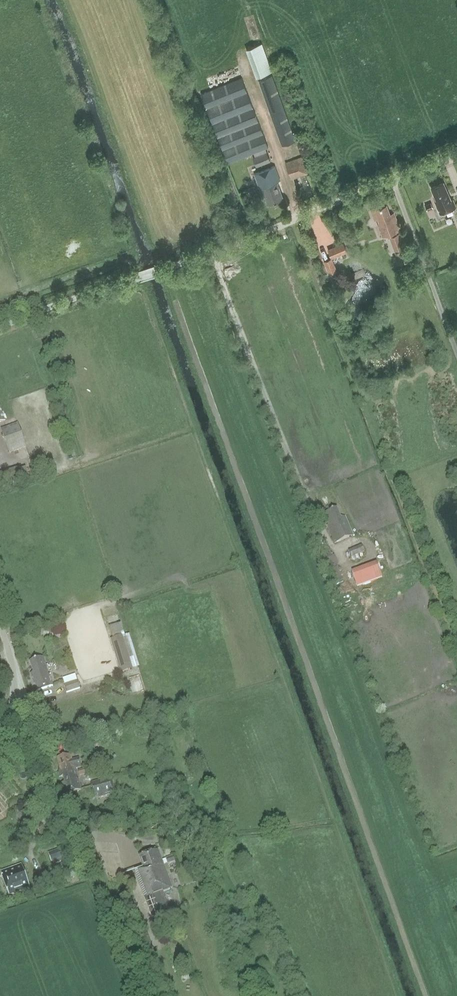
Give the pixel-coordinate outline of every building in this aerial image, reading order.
[(271,71),(261,43),(245,49),(255,77),(271,71)] [(282,146),(295,141),(272,75),(259,80),(282,146)] [(254,167),(256,166),(256,167),(271,162),(267,152),(270,151),(242,78),(201,94),(228,163),(252,154),(253,158),(251,159),(254,167)] [(302,156),(286,163),(292,180),(308,174),(302,156)] [(268,204),(283,198),(277,182),(280,180),(274,166),(254,174),(263,196),(265,196),(268,204)] [(440,214),(456,207),(453,200),(451,201),(443,183),(431,187),(437,200),(435,201),(440,214)] [(382,235),(400,229),(395,213),(391,215),(388,206),(372,211),(375,220),(378,219),(380,224),(378,225),(382,235)] [(389,235),(395,249),(407,245),(401,231),(389,235)] [(326,249),(330,258),(330,259),(331,258),(346,252),(342,242),(326,249)] [(396,266),(408,261),(404,250),(395,253),(396,256),(393,257),(396,266)] [(336,270),(331,258),(330,259),(330,258),(323,261),(328,274),(336,270)] [(356,280),(368,275),(365,268),(353,273),(356,280)] [(9,453),(26,448),(17,423),(1,428),(9,453)] [(334,543),(353,535),(345,516),(340,517),(336,508),(323,513),(328,525),(327,525),(334,543)] [(351,557),(365,552),(362,545),(349,550),(351,557)] [(338,566),(334,556),(331,557),(327,547),(320,550),(329,570),(338,566)] [(133,670),(123,635),(122,633),(124,632),(121,623),(109,627),(112,636),(113,638),(110,639),(121,673),(133,670)] [(52,685),(46,666),(43,658),(32,661),(35,671),(31,673),(37,691),(52,685)] [(67,693),(80,688),(77,680),(64,684),(67,693)] [(82,767),(79,758),(72,759),(71,755),(58,758),(61,771),(58,772),(59,778),(63,777),(64,782),(61,783),(63,794),(81,790),(76,769),(82,767)] [(114,793),(110,776),(100,779),(90,782),(93,795),(97,794),(98,798),(114,793)] [(52,862),(63,858),(60,850),(49,855),(52,862)] [(144,868),(135,871),(152,917),(169,911),(167,905),(162,892),(173,888),(158,850),(140,857),(144,868)] [(165,858),(167,863),(174,861),(172,855),(165,858)] [(10,895),(30,888),(21,865),(1,872),(10,895)] [(59,884),(57,879),(55,872),(41,877),(45,889),(59,884)]
